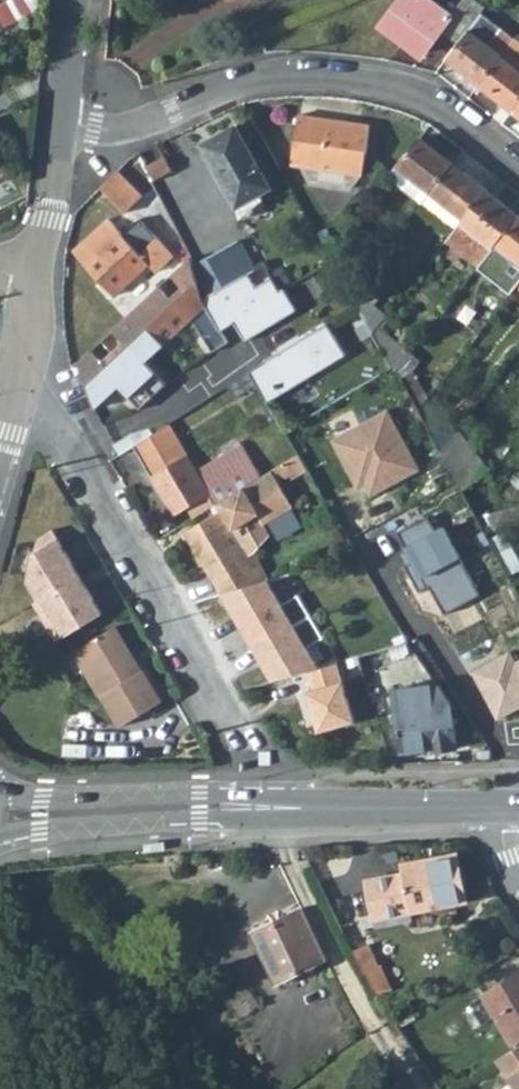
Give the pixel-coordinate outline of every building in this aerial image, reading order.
[(0,11),(0,15),(8,24),(33,4),(30,0),(13,0),(0,11)] [(412,0),(397,0),(381,25),(421,53),(439,27),(443,21),(412,0)] [(458,41),(480,13),(483,9),(472,0),(458,0),(443,21),(439,27),(458,41)] [(445,58),(478,84),(502,55),(487,43),(499,28),(480,13),(458,41),(445,58)] [(478,84),(513,112),(518,104),(518,45),(513,40),(502,55),(478,84)] [(361,173),(367,124),(296,115),(290,163),(301,165),(357,173),(361,173)] [(232,123),(215,131),(223,147),(205,156),(235,216),(258,197),(256,192),(265,188),(232,123)] [(205,156),(223,147),(215,131),(197,140),(205,156)] [(393,165),(427,192),(451,162),(417,135),(393,165)] [(167,154),(162,157),(149,163),(140,167),(146,180),(156,175),(168,169),(173,167),(167,154)] [(460,218),(484,188),(451,162),(427,192),(460,218)] [(357,173),(301,165),(300,169),(305,179),(346,186),(356,176),(357,173)] [(419,202),(427,192),(393,165),(386,175),(419,202)] [(141,193),(115,169),(98,186),(123,211),(141,193)] [(493,243),(516,213),(484,188),(460,218),(458,220),(490,245),(493,243)] [(458,220),(460,218),(427,192),(419,202),(452,228),(458,220)] [(518,263),(518,215),(516,213),(493,243),(518,263)] [(71,253),(113,298),(147,268),(154,275),(171,258),(154,241),(148,246),(138,255),(121,237),(105,220),(71,253)] [(475,265),(490,245),(458,220),(452,228),(442,240),(475,265)] [(121,237),(138,255),(148,246),(131,229),(121,237)] [(249,270),(231,242),(200,262),(218,290),(249,270)] [(510,292),(516,283),(518,279),(518,263),(493,243),(490,245),(475,265),(510,292)] [(218,333),(204,308),(202,305),(202,304),(200,299),(186,259),(166,278),(177,291),(165,302),(154,290),(130,312),(161,346),(187,322),(193,328),(208,354),(225,344),(218,333)] [(218,333),(231,325),(242,344),(290,315),(277,294),(273,296),(267,285),(260,271),(202,304),(202,305),(204,308),(218,333)] [(375,324),(382,316),(360,277),(345,295),(368,334),(375,324)] [(130,312),(110,330),(122,343),(109,354),(150,398),(163,386),(143,364),(161,346),(130,312)] [(392,371),(408,351),(375,324),(368,334),(378,353),(387,369),(390,373),(392,371)] [(260,365),(245,374),(264,404),(343,358),(324,326),(260,363),(260,365)] [(392,371),(415,412),(427,396),(410,367),(417,359),(408,351),(392,371)] [(86,353),(76,362),(83,376),(95,408),(115,388),(137,411),(150,398),(109,354),(97,365),(86,353)] [(224,387),(232,399),(249,390),(241,376),(224,387)] [(384,412),(329,442),(352,486),(358,482),(367,498),(415,471),(384,412)] [(131,446),(173,517),(188,508),(193,517),(213,506),(251,483),(240,467),(205,487),(194,468),(166,424),(131,446)] [(194,468),(205,487),(240,467),(241,467),(230,447),(194,468)] [(283,479),(309,469),(303,453),(277,464),(283,479)] [(290,507),(271,472),(251,483),(213,506),(216,511),(182,532),(218,595),(263,581),(248,554),(241,548),(235,537),(255,523),(258,527),(290,507)] [(431,513),(402,530),(415,558),(408,562),(423,586),(433,581),(449,608),(483,589),(446,523),(440,527),(431,513)] [(52,528),(38,536),(28,578),(39,598),(79,573),(52,528)] [(39,598),(34,600),(56,638),(101,612),(79,573),(39,598)] [(263,581),(218,595),(273,679),(306,671),(325,666),(270,580),(263,581)] [(137,672),(110,627),(71,650),(96,695),(98,694),(118,727),(158,704),(140,671),(137,672)] [(392,645),(404,664),(407,671),(415,683),(392,685),(399,752),(431,750),(431,749),(451,747),(449,706),(447,702),(405,641),(392,645)] [(471,669),(495,720),(518,709),(518,658),(513,661),(508,651),(471,669)] [(325,666),(306,671),(312,690),(306,692),(318,732),(353,721),(336,662),(325,666)] [(164,846),(164,841),(142,841),(142,851),(164,850),(164,846)] [(454,853),(400,864),(402,874),(363,882),(371,919),(463,899),(454,853)] [(252,935),(280,983),(325,958),(330,956),(317,934),(301,908),(252,935)] [(375,968),(377,967),(366,944),(353,950),(363,972),(376,998),(378,997),(382,995),(380,990),(385,987),(375,968)] [(353,950),(342,955),(353,977),(363,972),(353,950)] [(376,998),(363,972),(353,977),(367,1003),(375,999),(376,998)] [(487,988),(511,1039),(518,1035),(518,974),(487,988)] [(413,1010),(395,1021),(399,1027),(417,1017),(413,1010)] [(518,1069),(518,1045),(494,1060),(507,1078),(518,1069)] [(507,1078),(515,1088),(518,1088),(518,1069),(507,1078)]
